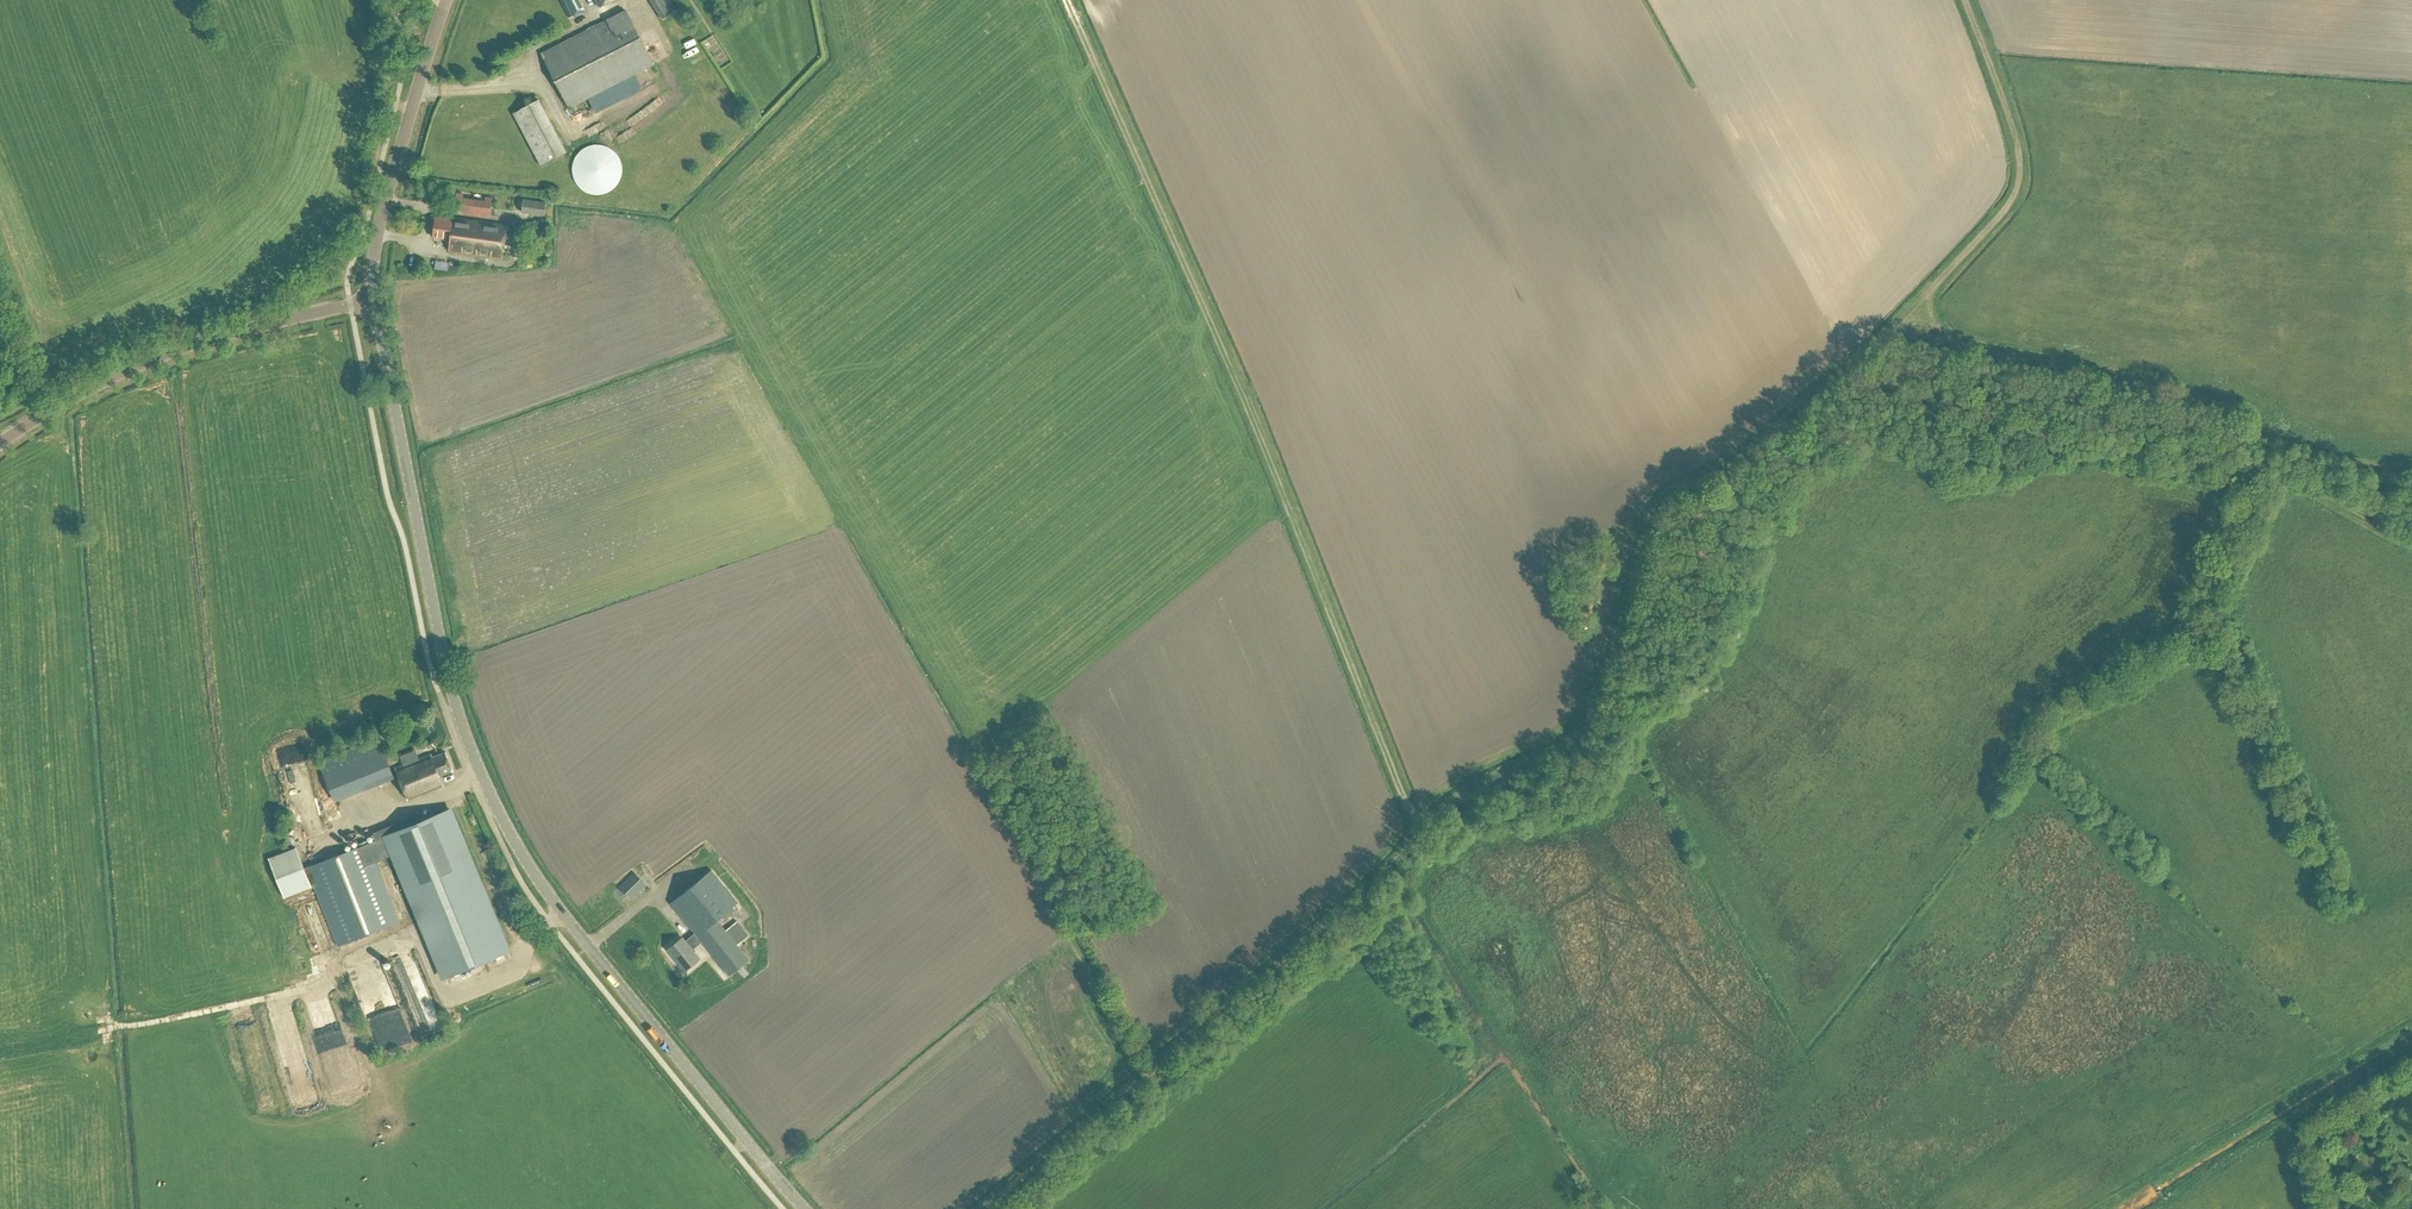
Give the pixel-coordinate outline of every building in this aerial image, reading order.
[(581,0),(561,0),(570,18),(586,10),(581,0)] [(670,0),(660,0),(653,5),(662,20),(677,10),(670,0)] [(542,53),(570,108),(654,64),(626,10),(542,53)] [(676,29),(681,42),(696,36),(691,23),(676,29)] [(513,113),(541,166),(567,152),(539,99),(513,113)] [(622,180),(624,173),(623,165),(621,157),(615,150),(607,146),(598,144),(590,146),(582,150),(576,157),(573,165),(573,174),(576,183),(581,189),(588,193),(596,195),(604,195),(611,192),(617,187),(622,180)] [(454,212),(490,217),(493,198),(486,197),(485,201),(463,198),(464,194),(457,193),(454,212)] [(546,202),(524,199),(522,212),(544,216),(546,202)] [(450,239),(449,250),(503,258),(507,224),(453,217),(453,219),(436,217),(433,236),(450,239)] [(419,745),(422,751),(434,746),(432,740),(419,745)] [(334,799),(394,776),(383,746),(322,769),(334,799)] [(395,767),(407,799),(443,785),(440,776),(453,771),(446,751),(433,756),(432,753),(395,767)] [(377,839),(368,842),(376,861),(394,854),(443,977),(508,950),(451,809),(390,833),(388,826),(391,825),(391,824),(373,831),(377,839)] [(368,842),(367,839),(359,843),(360,845),(304,867),(296,846),(269,857),(284,896),(314,884),(338,945),(399,921),(376,861),(368,842)] [(685,970),(700,958),(693,949),(702,941),(730,975),(749,959),(716,919),(738,902),(711,869),(671,902),(695,932),(685,940),(683,937),(667,949),(685,970)] [(618,887),(630,899),(645,884),(634,872),(618,887)] [(409,963),(426,1021),(443,1016),(426,958),(409,963)] [(531,988),(541,984),(538,977),(528,981),(531,988)] [(474,1047),(481,1041),(471,1029),(464,1034),(474,1047)]
